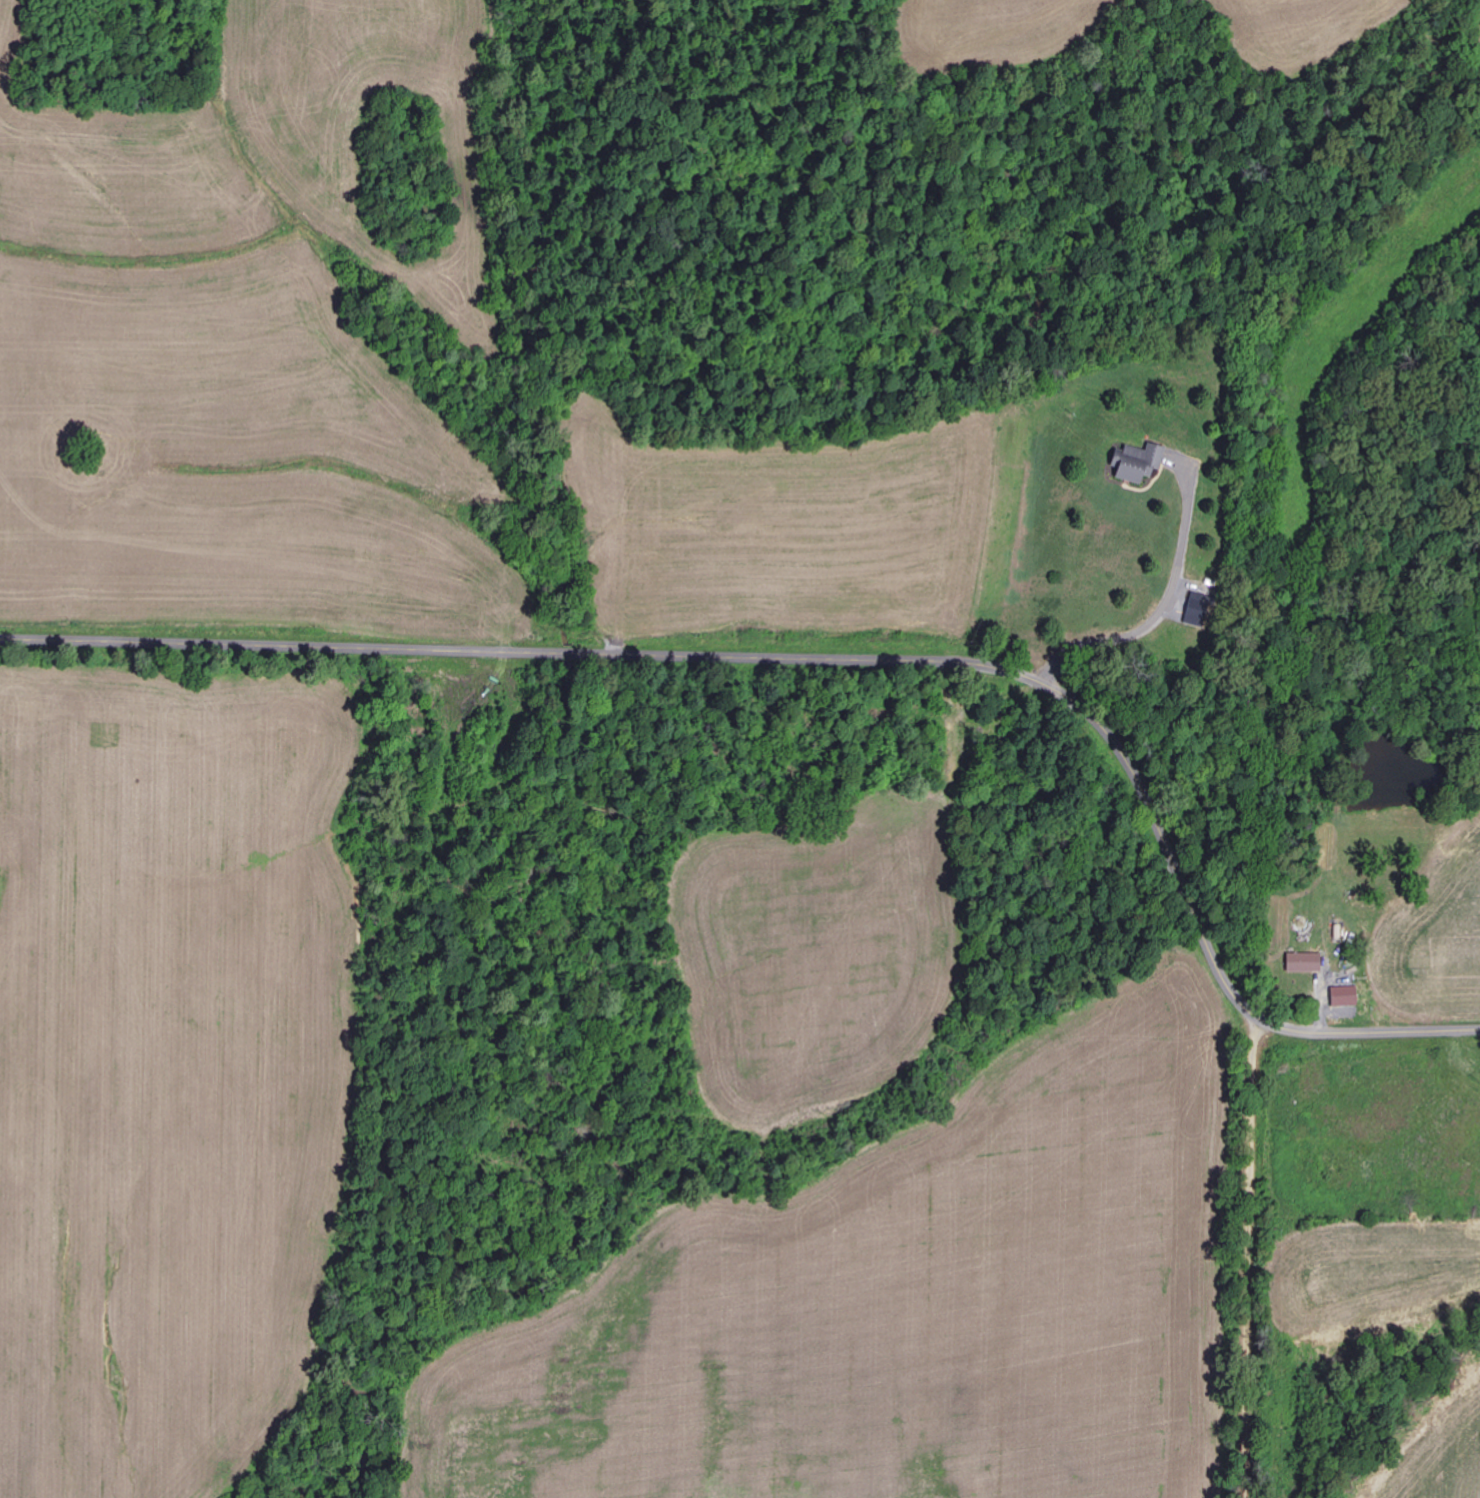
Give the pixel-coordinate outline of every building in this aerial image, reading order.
[(1148,487),(1155,463),(1164,466),(1170,447),(1153,442),(1150,452),(1132,446),(1121,479),(1148,487)] [(1188,624),(1207,628),(1213,597),(1193,593),(1188,624)] [(1324,954),(1292,954),(1291,973),(1324,973),(1324,954)]
